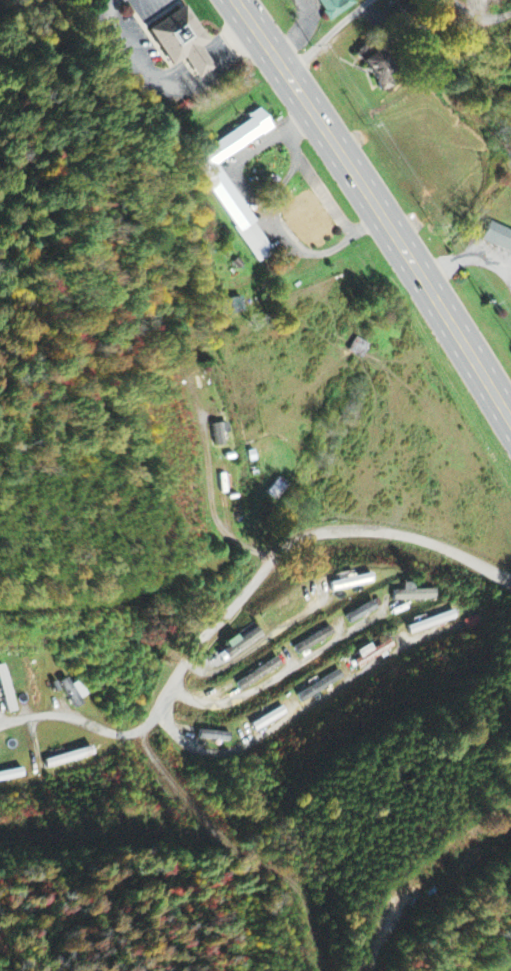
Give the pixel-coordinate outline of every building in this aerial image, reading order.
[(329,23),(356,6),(352,0),(342,0),(335,4),(333,0),(314,0),(329,23)] [(209,43),(186,7),(149,30),(173,68),(186,60),(199,80),(215,70),(201,48),(209,43)] [(381,49),(369,57),(364,49),(357,54),(384,94),(395,86),(389,76),(395,72),(381,49)] [(219,165),(274,130),(264,114),(193,158),(259,264),(274,255),(219,165)] [(309,251),(337,233),(310,191),(282,209),(309,251)] [(489,225),(482,244),(510,255),(510,233),(489,225)] [(245,313),(242,298),(222,302),(226,317),(245,313)] [(214,425),(215,448),(224,448),(223,435),(227,435),(227,425),(214,425)] [(329,585),(332,595),(373,584),(371,574),(329,585)] [(403,593),(393,593),(393,603),(435,601),(435,591),(414,592),(413,585),(402,585),(403,593)] [(346,617),(350,625),(378,612),(374,604),(346,617)] [(263,636),(258,629),(241,641),(237,636),(226,645),(229,649),(219,656),(225,664),(263,636)] [(293,647),(297,655),(335,638),(331,630),(293,647)] [(395,651),(391,642),(374,650),(371,645),(356,652),(360,659),(356,662),(359,669),(395,651)] [(282,669),(278,660),(236,684),(241,692),(282,669)] [(5,666),(0,667),(0,684),(8,715),(16,713),(5,666)] [(304,702),(344,681),(340,673),(299,694),(304,702)] [(80,682),(70,686),(68,680),(62,682),(73,710),(83,706),(80,700),(86,697),(80,682)] [(287,716),(282,708),(251,726),(256,734),(287,716)] [(200,742),(229,743),(230,734),(200,733),(200,742)] [(45,762),(48,771),(94,757),(91,749),(45,762)] [(23,770),(0,775),(0,784),(24,779),(23,770)]
